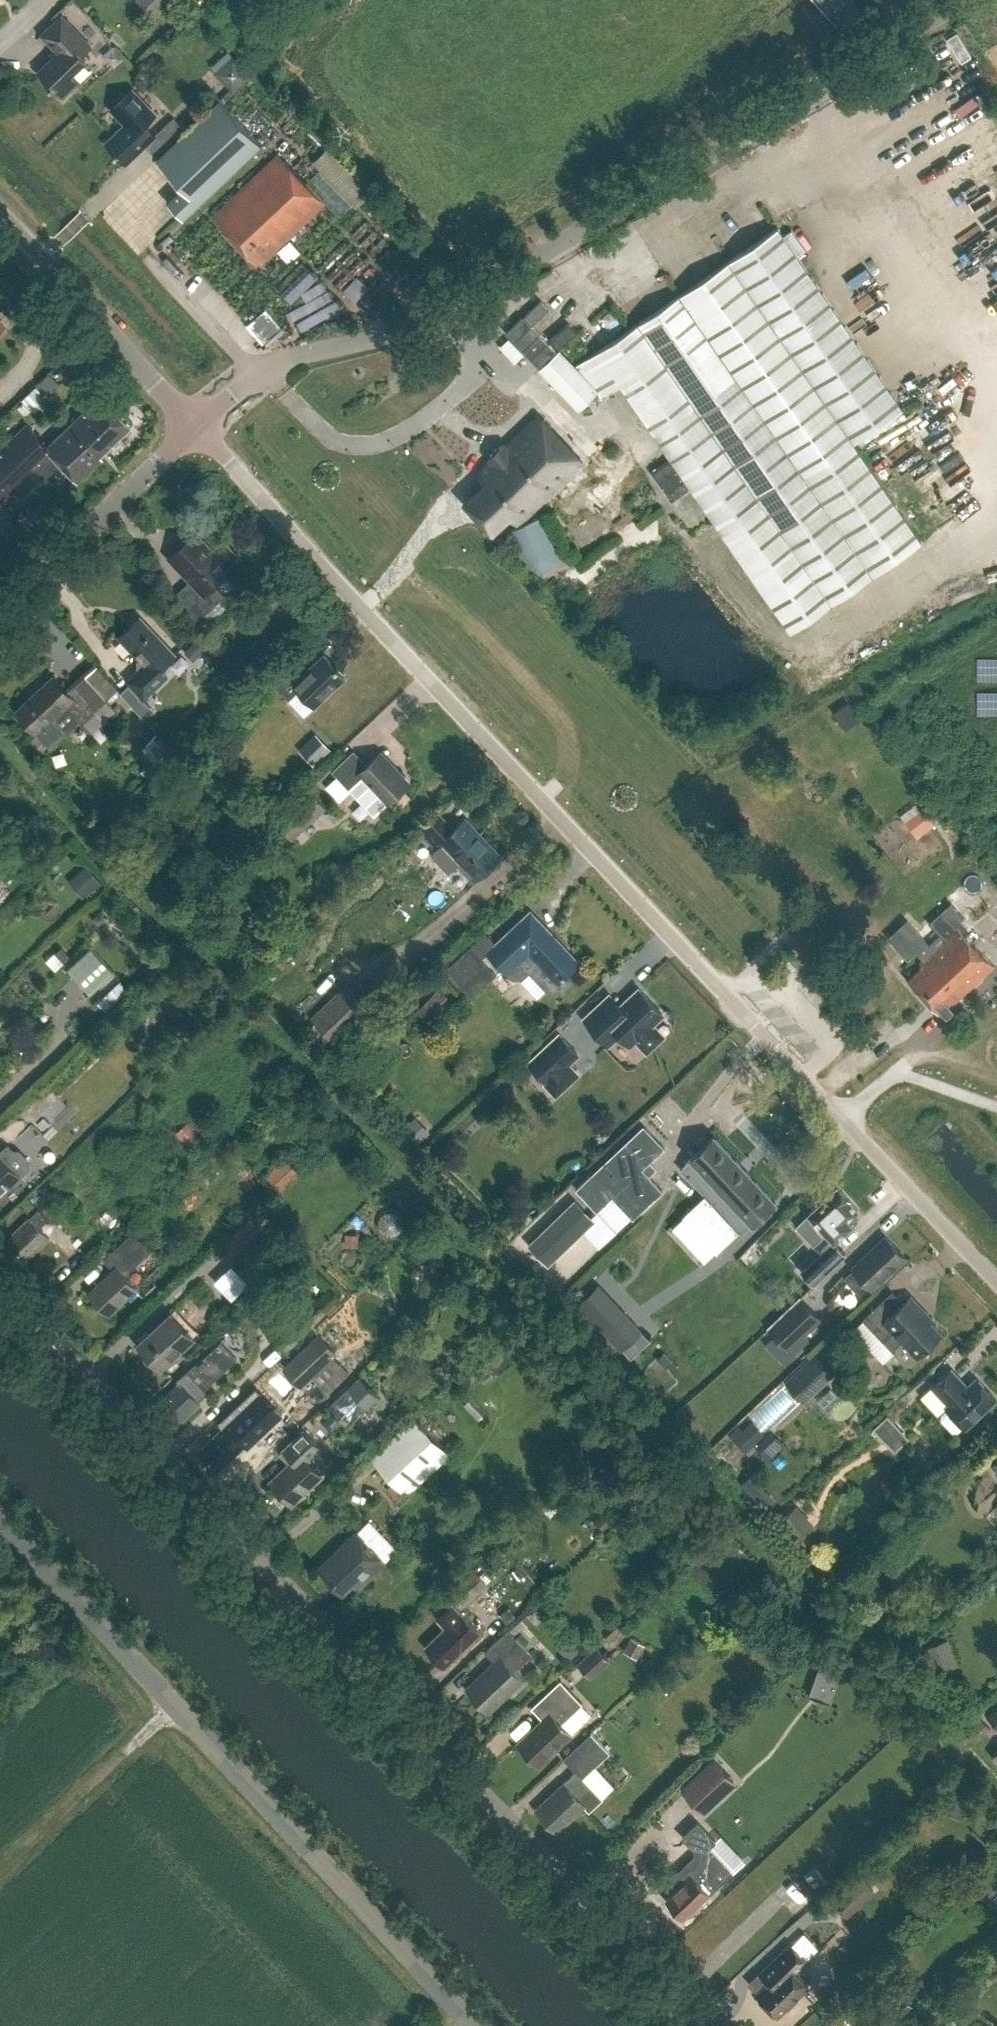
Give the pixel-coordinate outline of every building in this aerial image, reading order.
[(170,0),(137,0),(153,16),(170,0)] [(855,0),(814,0),(840,29),(862,9),(855,0)] [(81,55),(91,45),(62,15),(42,34),(58,52),(39,70),(51,83),(49,85),(51,87),(53,86),(63,96),(78,82),(71,74),(86,59),(81,55)] [(119,129),(106,141),(115,150),(113,152),(116,155),(117,153),(126,162),(147,142),(160,155),(157,158),(184,186),(169,201),(184,217),(199,202),(261,143),(219,99),(186,130),(173,117),(154,135),(144,124),(155,113),(132,88),(111,108),(128,126),(122,131),(119,129)] [(279,153),(213,217),(253,259),(256,256),(263,263),(326,203),(279,153)] [(902,408),(777,227),(679,294),(639,322),(700,411),(661,438),(793,630),(920,542),(851,443),(902,408)] [(548,309),(540,300),(525,315),(506,333),(540,368),(558,351),(532,324),(533,323),(548,309)] [(558,351),(540,368),(580,409),(597,393),(601,397),(620,384),(659,439),(661,438),(700,411),(639,322),(576,365),(560,349),(558,351)] [(576,331),(569,323),(551,338),(558,347),(576,331)] [(84,410),(71,423),(90,443),(94,439),(104,450),(131,424),(105,396),(87,413),(84,410)] [(487,480),(465,500),(493,530),(510,513),(518,522),(583,461),(539,414),(506,445),(504,443),(489,457),(491,459),(478,471),(487,480)] [(0,500),(1,501),(4,499),(3,497),(10,491),(11,492),(36,468),(43,476),(60,460),(78,479),(103,456),(101,453),(104,450),(94,439),(90,443),(71,423),(48,445),(44,441),(26,457),(24,455),(15,464),(11,465),(2,474),(0,471),(0,500)] [(0,450),(0,471),(2,474),(11,465),(15,464),(24,455),(26,457),(44,441),(28,424),(0,450)] [(671,500),(691,487),(671,458),(651,471),(671,500)] [(541,516),(509,529),(528,570),(536,575),(545,574),(561,560),(541,516)] [(169,556),(194,582),(176,598),(201,625),(209,618),(205,614),(226,595),(215,584),(231,570),(227,566),(238,556),(224,541),(213,551),(195,531),(169,556)] [(143,675),(145,676),(135,686),(144,697),(167,676),(160,668),(176,654),(140,616),(120,635),(146,662),(144,664),(143,675)] [(200,637),(189,647),(197,657),(209,646),(200,637)] [(290,699),(300,690),(314,706),(346,676),(325,654),(302,675),(283,654),(264,672),(290,699)] [(96,664),(86,673),(95,683),(108,697),(119,688),(96,664)] [(95,683),(86,673),(69,689),(55,674),(17,710),(48,743),(77,716),(90,729),(116,705),(108,697),(95,683)] [(157,731),(141,747),(160,766),(176,750),(157,731)] [(301,749),(313,761),(326,749),(315,736),(301,749)] [(332,770),(351,790),(374,815),(410,782),(381,751),(367,764),(354,750),(332,770)] [(311,791),(276,822),(292,839),(326,808),(311,791)] [(931,823),(922,811),(913,818),(922,830),(931,823)] [(437,812),(419,828),(437,847),(444,840),(463,861),(460,864),(474,879),(488,866),(485,862),(496,852),(465,818),(454,829),(437,812)] [(86,865),(73,876),(87,893),(100,882),(86,865)] [(907,920),(889,937),(909,958),(916,951),(924,959),(920,963),(922,965),(908,978),(942,1014),(945,1011),(951,1006),(995,965),(956,924),(964,917),(951,902),(929,922),(919,932),(907,920)] [(557,993),(559,992),(571,981),(565,974),(578,962),(544,925),(543,927),(528,912),(487,950),(506,971),(519,960),(549,992),(551,993),(552,994),(554,994),(556,994),(557,993)] [(91,991),(114,970),(91,945),(68,966),(91,991)] [(468,945),(445,968),(463,987),(487,964),(468,945)] [(371,1008),(348,982),(311,1017),(334,1042),(371,1008)] [(417,1009),(426,1018),(448,997),(439,988),(417,1009)] [(638,989),(620,1007),(608,994),(602,1000),(583,1018),(600,1036),(607,1043),(620,1031),(630,1042),(634,1038),(645,1050),(661,1035),(650,1023),(661,1013),(638,989)] [(951,1006),(945,1011),(949,1016),(957,1008),(954,1006),(952,1008),(951,1006)] [(527,1061),(545,1081),(544,1082),(556,1096),(580,1074),(570,1063),(580,1053),(560,1031),(527,1061)] [(413,1118),(404,1127),(418,1142),(427,1133),(413,1118)] [(652,1172),(653,1164),(650,1160),(664,1147),(643,1124),(576,1187),(597,1209),(612,1195),(633,1218),(663,1190),(649,1175),(652,1172)] [(681,1167),(705,1193),(682,1214),(716,1250),(739,1229),(741,1231),(751,1222),(775,1199),(713,1134),(690,1156),(684,1162),(685,1163),(681,1167)] [(0,1151),(0,1194),(2,1196),(12,1186),(10,1184),(30,1165),(30,1159),(20,1149),(14,1149),(9,1143),(0,1151)] [(808,1212),(823,1228),(819,1231),(822,1234),(814,1243),(821,1250),(800,1269),(813,1282),(845,1252),(833,1240),(851,1223),(846,1218),(857,1208),(848,1198),(849,1198),(837,1185),(808,1212)] [(528,1242),(548,1263),(579,1234),(576,1231),(592,1216),(575,1197),(528,1242)] [(39,1207),(0,1244),(18,1264),(30,1253),(32,1254),(51,1236),(41,1225),(49,1217),(39,1207)] [(224,1243),(233,1253),(261,1227),(252,1217),(224,1243)] [(90,1291),(109,1312),(136,1286),(124,1274),(150,1250),(132,1231),(104,1258),(114,1268),(90,1291)] [(854,1269),(844,1278),(857,1291),(866,1282),(871,1287),(904,1255),(886,1237),(853,1268),(854,1269)] [(941,1333),(920,1311),(922,1308),(910,1295),(894,1311),(882,1299),(862,1318),(883,1341),(893,1331),(902,1340),(895,1347),(894,1353),(906,1365),(911,1365),(919,1357),(918,1355),(926,1347),(927,1348),(930,1345),(930,1344),(941,1333)] [(788,1349),(821,1318),(801,1296),(768,1327),(788,1349)] [(623,1310),(604,1328),(623,1347),(642,1330),(623,1310)] [(139,1342),(161,1366),(194,1336),(172,1312),(139,1342)] [(337,1352),(336,1351),(319,1332),(282,1367),(301,1386),(311,1376),(333,1356),(337,1352)] [(179,1382),(156,1405),(175,1425),(200,1402),(199,1401),(207,1393),(204,1389),(226,1368),(210,1351),(177,1380),(179,1382)] [(814,1352),(785,1380),(804,1401),(834,1373),(814,1352)] [(964,1425),(965,1427),(996,1398),(977,1377),(967,1386),(951,1368),(932,1385),(949,1403),(946,1406),(947,1408),(941,1413),(941,1419),(952,1431),(958,1431),(964,1425)] [(349,1425),(379,1396),(360,1376),(329,1404),(349,1425)] [(222,1427),(200,1449),(218,1468),(268,1422),(244,1397),(218,1422),(222,1427)] [(895,1421),(887,1413),(872,1428),(880,1436),(895,1421)] [(406,1494),(451,1453),(415,1414),(371,1456),(406,1494)] [(294,1458),(271,1480),(292,1501),(322,1473),(308,1458),(321,1445),(305,1429),(284,1448),(294,1458)] [(796,1505),(782,1518),(800,1537),(814,1523),(796,1505)] [(319,1565),(343,1590),(355,1579),(359,1584),(386,1559),(357,1529),(319,1565)] [(464,1575),(447,1592),(462,1607),(479,1590),(487,1582),(472,1567),(464,1575)] [(444,1664),(480,1630),(453,1602),(438,1617),(445,1625),(425,1645),(444,1664)] [(515,1669),(532,1653),(508,1628),(485,1650),(494,1660),(467,1686),(489,1710),(523,1677),(515,1669)] [(631,1636),(623,1650),(638,1659),(646,1644),(631,1636)] [(596,1643),(577,1662),(591,1676),(610,1658),(596,1643)] [(820,1659),(808,1693),(829,1700),(841,1666),(820,1659)] [(547,1714),(517,1741),(538,1764),(571,1734),(561,1723),(582,1703),(560,1679),(535,1702),(547,1714)] [(564,1780),(564,1779),(535,1807),(557,1830),(585,1804),(589,1809),(603,1796),(582,1774),(609,1749),(590,1730),(563,1756),(576,1769),(564,1780)] [(714,1757),(681,1788),(704,1813),(737,1781),(714,1757)] [(666,1897),(683,1915),(708,1891),(709,1892),(731,1870),(707,1845),(714,1838),(696,1820),(681,1835),(693,1847),(694,1853),(673,1874),(680,1882),(666,1897)] [(848,1914),(874,1889),(860,1875),(834,1900),(848,1914)] [(791,1945),(768,1967),(762,1973),(771,1981),(758,1994),(780,2017),(811,1987),(797,1973),(808,1962),(791,1945)] [(955,2023),(943,2012),(929,2025),(952,2025),(955,2023)]
